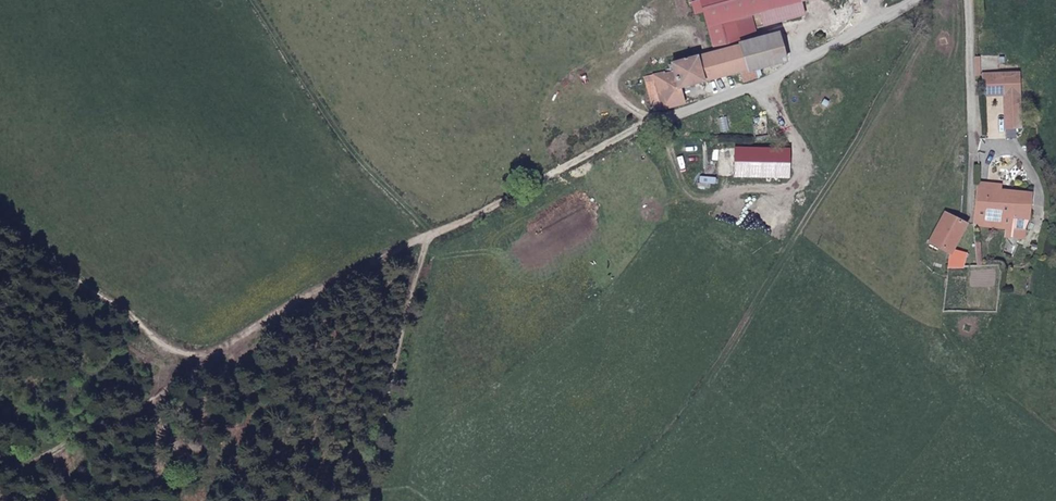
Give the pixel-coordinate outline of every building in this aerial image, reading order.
[(713,53),(740,45),(739,43),(741,42),(734,19),(799,1),(799,0),(698,0),(689,3),(693,14),(701,12),(713,53)] [(739,43),(740,45),(748,72),(784,62),(777,33),(741,42),(739,43)] [(651,111),(664,109),(682,103),(679,89),(737,73),(738,82),(741,81),(741,83),(750,80),(748,72),(740,45),(713,53),(670,65),(671,70),(643,77),(651,111)] [(996,75),(976,76),(978,95),(997,94),(996,75)] [(752,119),(753,137),(767,136),(765,118),(752,119)] [(974,220),(975,227),(1008,229),(1009,216),(1029,217),(1029,192),(1028,192),(998,189),(974,187),(974,220)] [(948,261),(947,268),(962,268),(965,257),(950,252),(964,226),(941,214),(926,243),(937,248),(949,255),(948,261)] [(1008,229),(1023,230),(1029,217),(1009,216),(1008,229)] [(936,259),(948,261),(949,255),(937,248),(936,259)]
